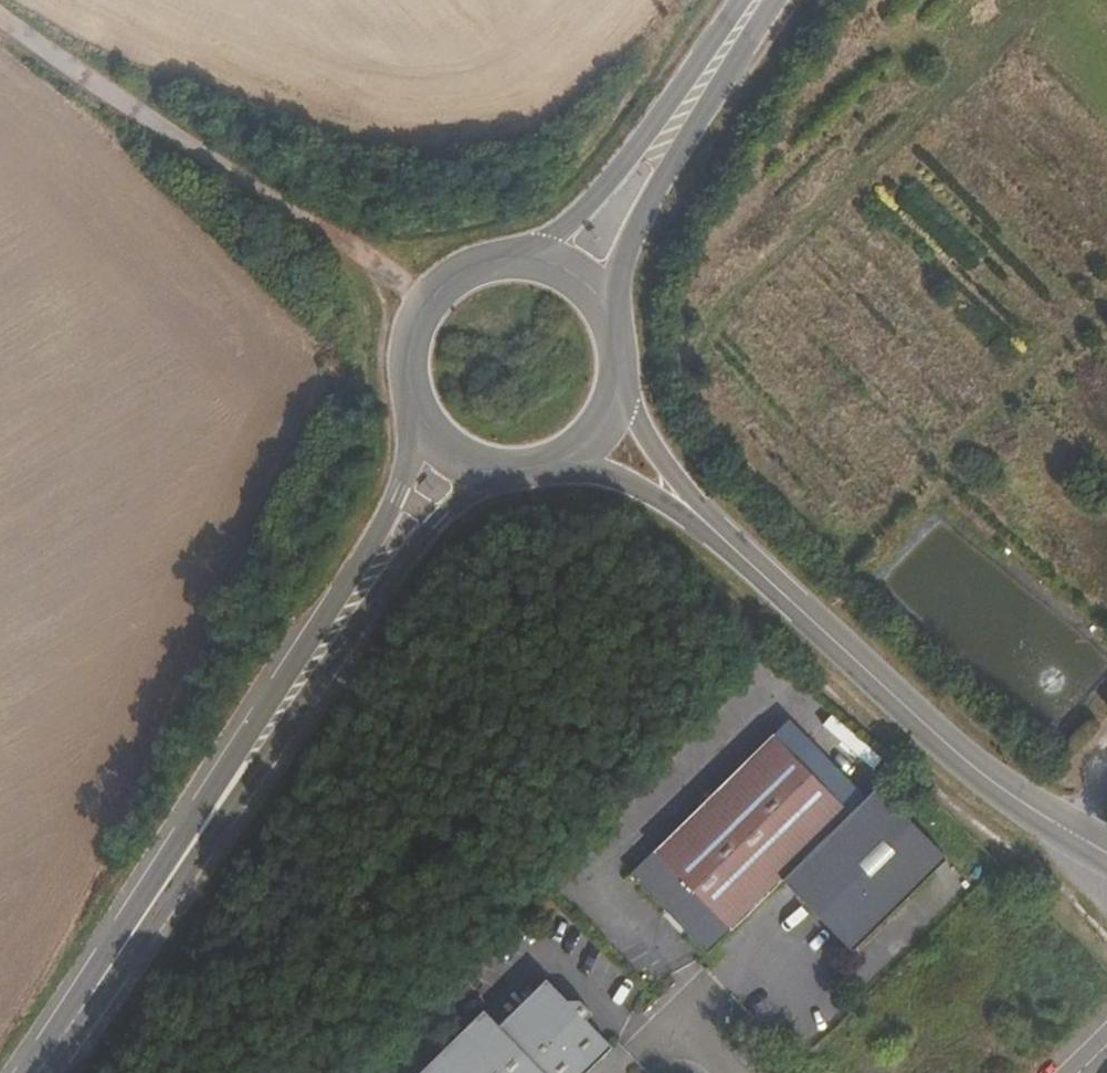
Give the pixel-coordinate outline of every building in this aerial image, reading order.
[(780,882),(849,813),(771,735),(628,877),(706,955),(780,882)] [(852,955),(948,861),(875,788),(849,813),(780,882),(852,955)] [(452,1047),(449,1044),(418,1072),(589,1072),(622,1041),(598,1019),(606,1010),(592,995),(574,996),(553,975),(506,1022),(492,1007),(452,1047)]
